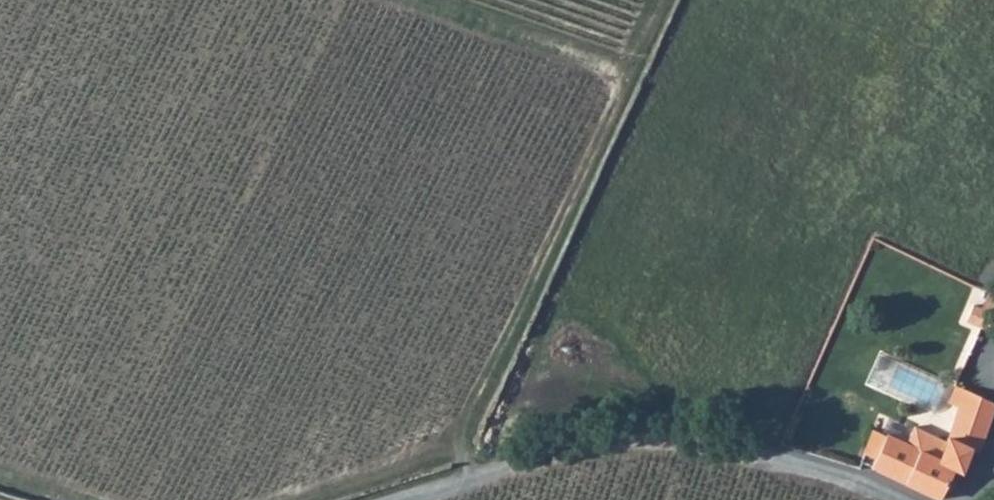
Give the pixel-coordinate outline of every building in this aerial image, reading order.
[(993,295),(993,277),(985,273),(978,288),(993,295)] [(955,386),(948,403),(955,406),(943,440),(912,428),(906,440),(886,434),(869,469),(936,499),(939,499),(952,471),(961,475),(969,449),(979,453),(993,409),(993,402),(955,386)]
